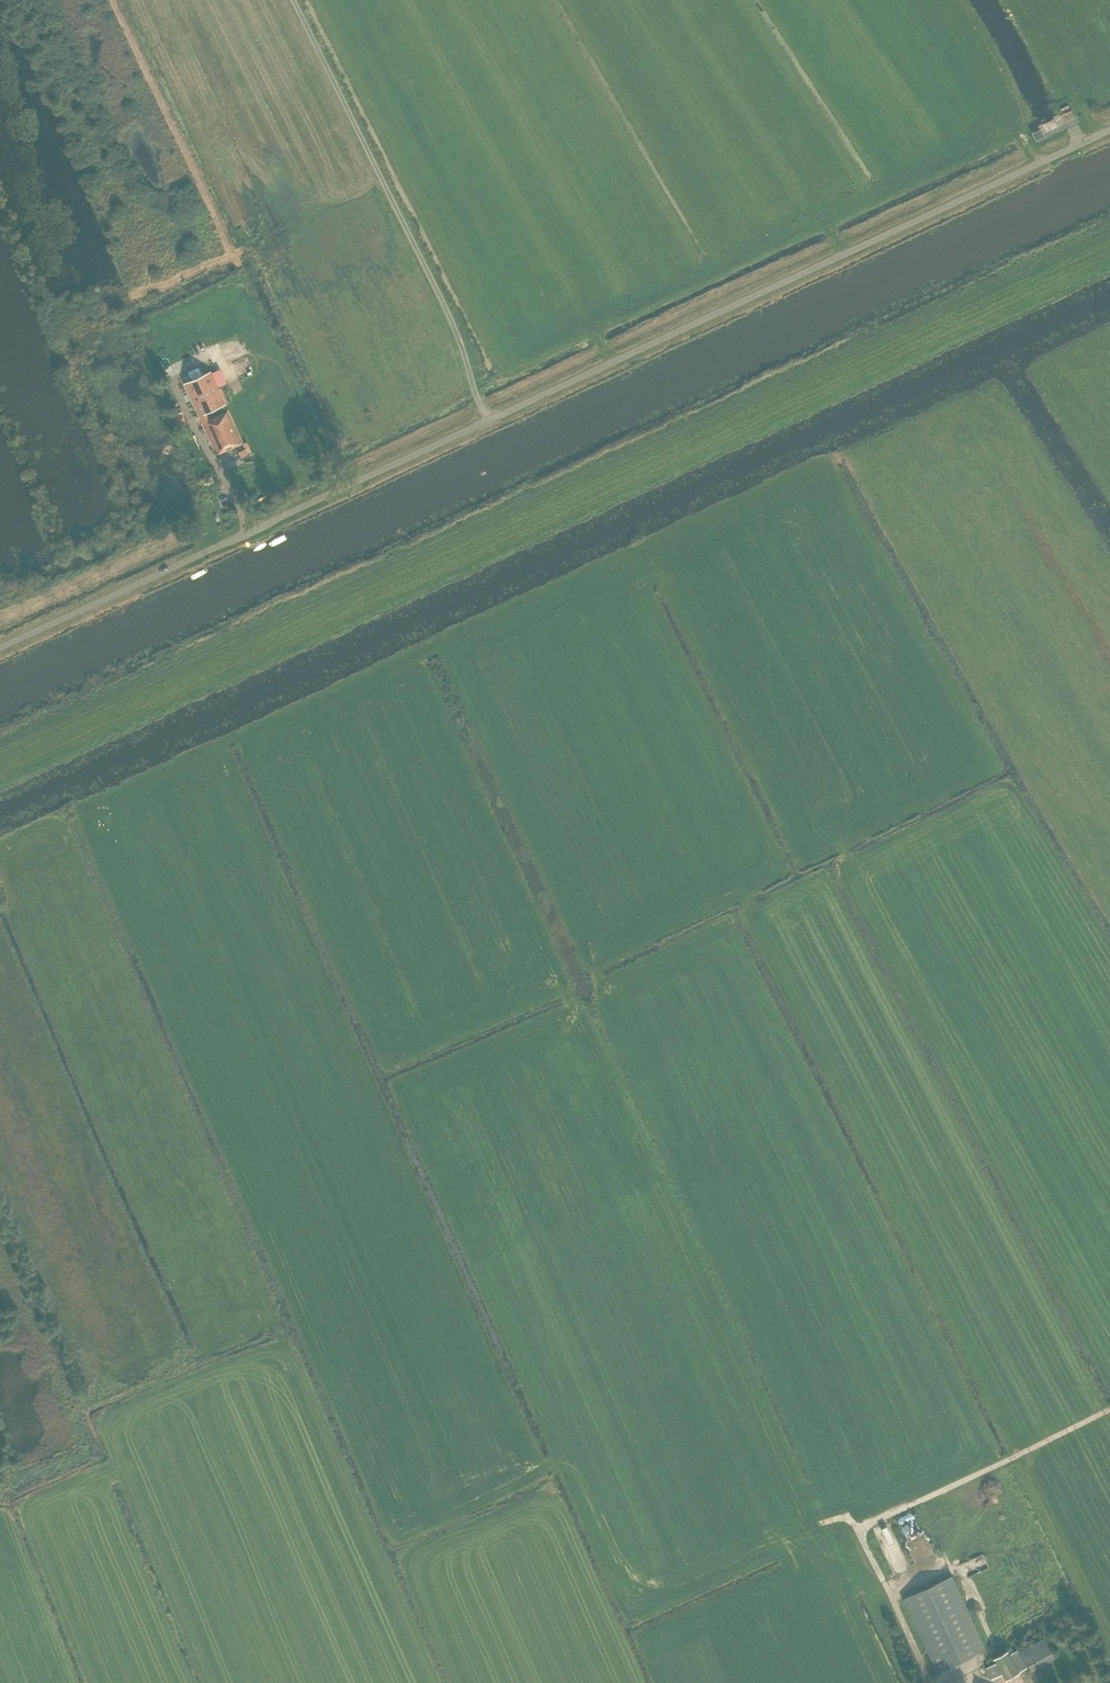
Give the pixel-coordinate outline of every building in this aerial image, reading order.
[(1037,141),(1045,137),(1042,130),(1033,134),(1037,141)] [(225,404),(211,372),(186,383),(184,384),(199,416),(224,404),(225,404)] [(227,410),(224,404),(199,416),(213,446),(214,446),(217,453),(243,442),(228,410),(227,410)] [(183,412),(176,415),(181,427),(189,424),(183,412)] [(909,1544),(915,1557),(933,1549),(926,1536),(909,1544)] [(937,1672),(986,1649),(952,1576),(903,1599),(937,1672)] [(1031,1671),(1054,1657),(1043,1637),(1020,1650),(1031,1671)] [(1005,1679),(1015,1674),(1027,1667),(1016,1646),(993,1657),(996,1662),(986,1667),(992,1679),(1002,1674),(1005,1679)]
